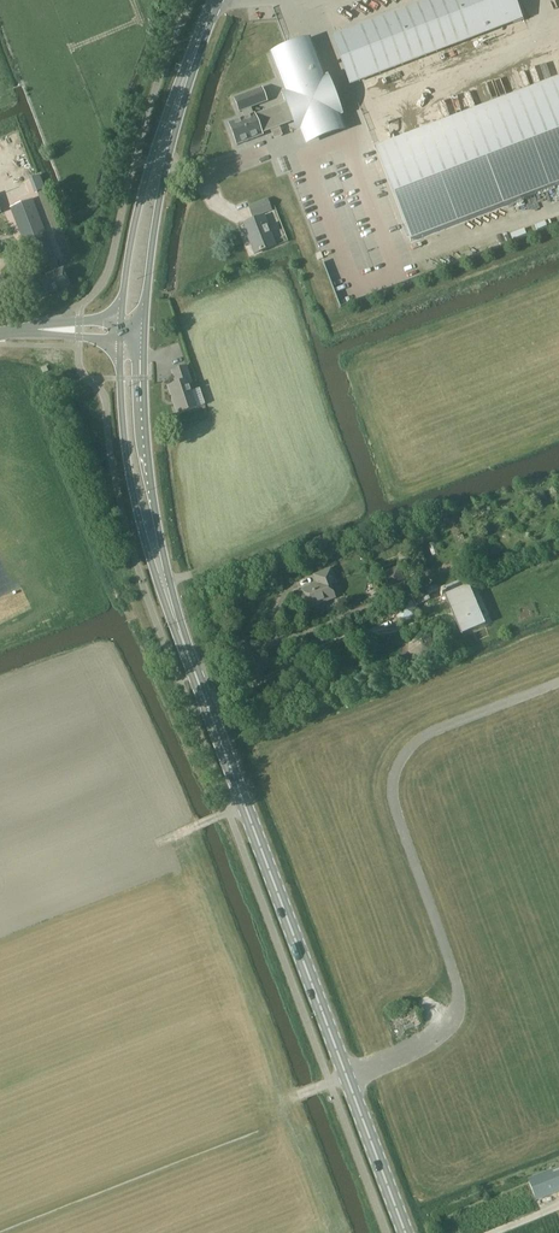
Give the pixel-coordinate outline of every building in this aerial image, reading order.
[(332,38),(350,86),(522,20),(514,0),(430,0),(332,38)] [(261,88),(246,94),(234,98),(240,112),(246,110),(248,116),(230,123),(238,145),(262,136),(262,135),(292,123),(296,133),(300,132),(305,146),(345,130),(339,117),(343,115),(328,76),(325,77),(309,38),(270,54),(285,92),(280,94),(284,103),(254,114),(251,107),(266,101),(261,88)] [(376,150),(411,242),(558,186),(558,81),(376,150)] [(60,271),(32,199),(11,207),(35,270),(33,271),(33,272),(42,296),(70,285),(64,270),(60,271)] [(254,215),(271,208),(267,199),(250,206),(254,215)] [(255,253),(273,246),(268,234),(271,233),(265,216),(244,224),(255,253)] [(191,382),(186,366),(172,370),(176,383),(169,385),(177,413),(195,408),(187,383),(191,382)] [(387,594),(407,587),(400,567),(381,574),(387,594)] [(310,608),(336,597),(331,586),(338,583),(332,569),(314,576),(317,584),(302,590),(310,608)] [(461,635),(473,630),(477,641),(489,635),(483,618),(466,579),(442,590),(461,635)] [(400,605),(400,616),(414,616),(413,605),(400,605)] [(422,634),(411,640),(411,655),(422,661),(433,655),(434,641),(422,634)] [(395,1034),(416,1026),(410,1008),(388,1016),(395,1034)] [(558,1191),(558,1168),(528,1180),(536,1200),(558,1191)]
